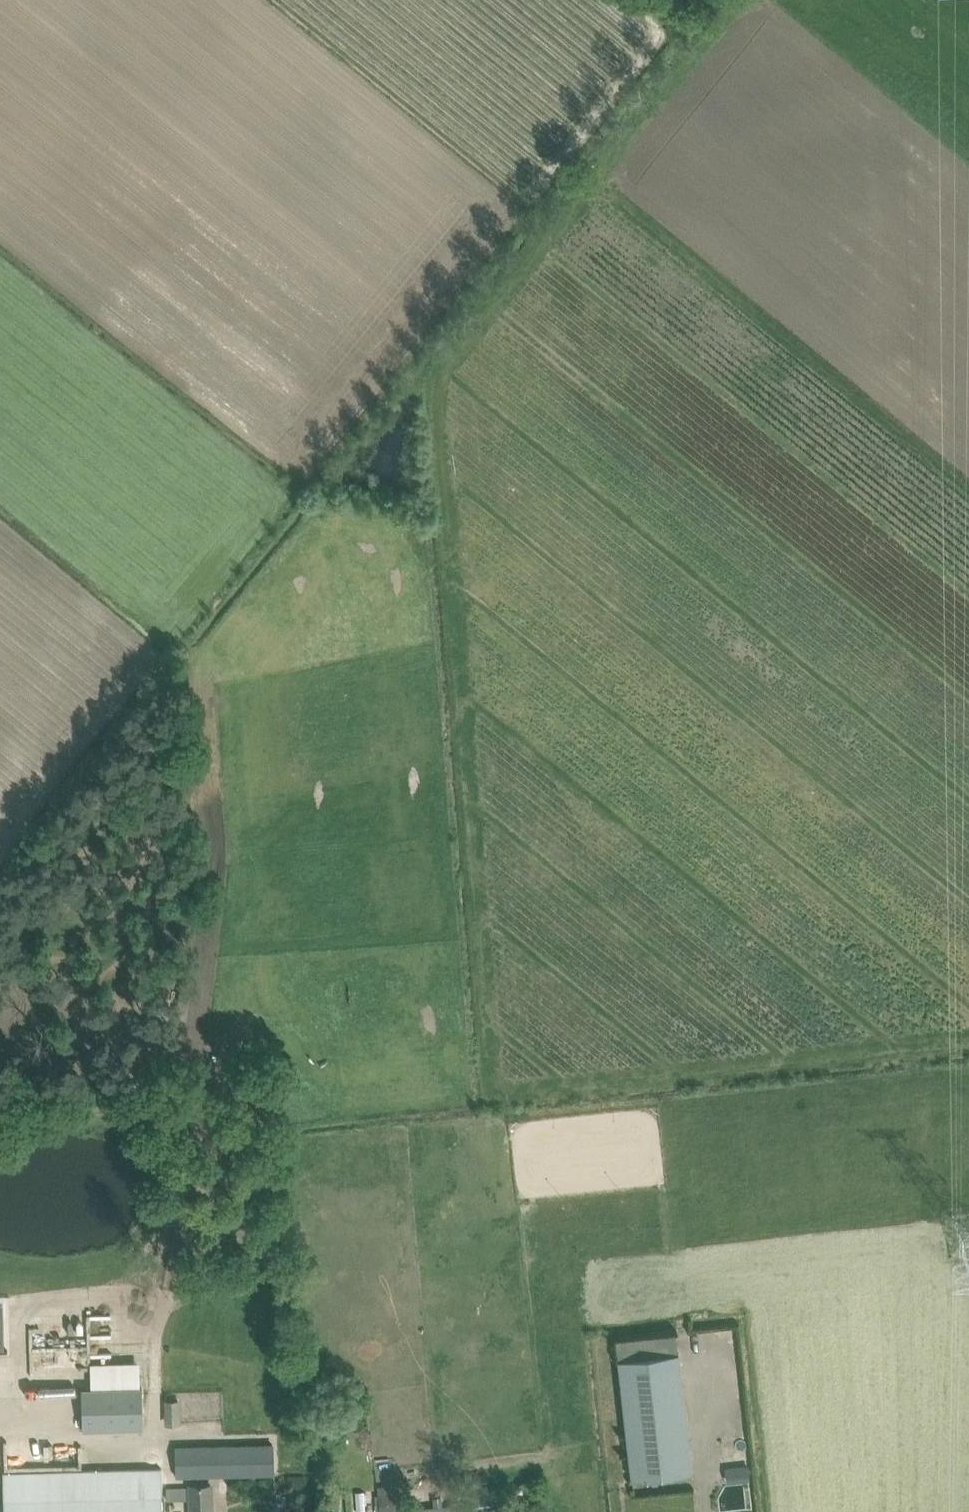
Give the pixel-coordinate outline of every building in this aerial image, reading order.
[(42,1371),(104,1368),(104,1342),(41,1345),(42,1371)] [(679,1352),(619,1359),(633,1478),(693,1471),(679,1352)] [(142,1387),(82,1388),(83,1429),(143,1427),(142,1387)] [(164,1398),(165,1421),(181,1421),(180,1397),(164,1398)] [(725,1482),(749,1481),(747,1442),(723,1443),(725,1482)] [(177,1447),(178,1475),(275,1473),(274,1444),(177,1447)] [(5,1511),(164,1511),(162,1468),(4,1472),(5,1511)] [(193,1508),(211,1508),(210,1483),(193,1484),(193,1508)] [(187,1487),(167,1487),(167,1499),(187,1499),(187,1487)] [(379,1494),(381,1511),(402,1511),(400,1492),(388,1493),(379,1494)]
